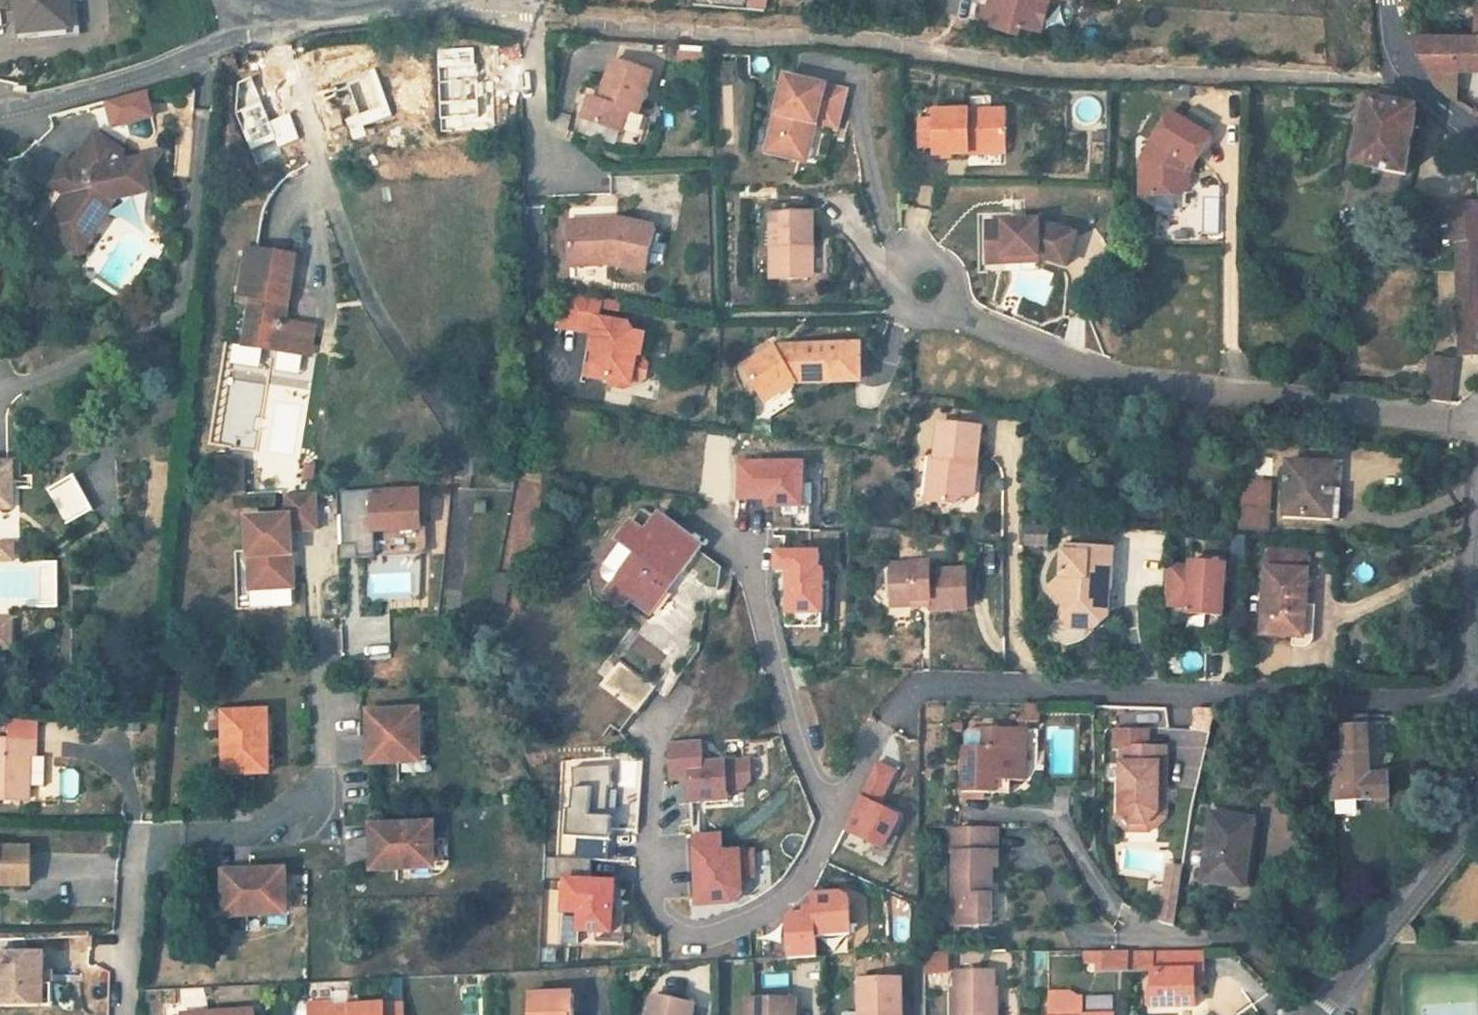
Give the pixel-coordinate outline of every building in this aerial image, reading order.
[(69,0),(24,0),(26,32),(71,27),(69,0)] [(689,3),(764,9),(765,0),(689,0),(689,3)] [(979,22),(1020,33),(1022,25),(1042,30),(1050,0),(995,0),(993,7),(988,6),(987,5),(987,6),(984,6),(979,22)] [(1435,89),(1453,100),(1457,69),(1477,69),(1477,4),(1475,4),(1475,36),(1426,36),(1416,3),(1401,5),(1402,11),(1409,31),(1419,55),(1435,89)] [(704,54),(679,53),(678,68),(703,70),(704,54)] [(590,98),(582,120),(623,133),(630,113),(639,116),(653,74),(613,61),(603,91),(605,92),(602,102),(590,98)] [(787,76),(767,151),(801,160),(811,123),(817,124),(838,130),(848,92),(787,76)] [(1173,86),(1173,98),(1188,99),(1189,86),(1173,86)] [(1299,91),(1285,90),(1284,103),(1298,104),(1299,91)] [(1407,176),(1418,111),(1405,98),(1394,93),(1387,93),(1386,103),(1369,100),(1357,166),(1407,176)] [(1387,93),(1371,93),(1369,100),(1386,103),(1387,93)] [(1191,107),(1183,122),(1205,135),(1213,121),(1191,107)] [(1005,111),(933,112),(934,120),(934,148),(934,155),(968,155),(968,146),(1005,146),(1005,111)] [(1139,196),(1177,197),(1178,171),(1184,162),(1193,168),(1211,139),(1205,135),(1183,122),(1168,113),(1139,160),(1139,196)] [(934,148),(934,120),(919,120),(919,148),(934,148)] [(811,123),(801,160),(808,162),(817,124),(811,123)] [(68,196),(54,217),(84,236),(110,195),(115,194),(116,200),(119,199),(152,191),(145,159),(128,163),(125,153),(96,134),(75,167),(69,176),(61,170),(51,185),(68,196)] [(968,146),(968,155),(1005,154),(1005,146),(968,146)] [(66,161),(61,170),(69,176),(75,167),(66,161)] [(1178,171),(1177,197),(1188,187),(1188,176),(1193,168),(1184,162),(1178,171)] [(84,236),(54,217),(46,230),(84,254),(119,199),(116,200),(115,194),(110,195),(84,236)] [(1453,206),(1453,243),(1457,243),(1458,244),(1477,244),(1477,204),(1453,206)] [(260,251),(266,219),(230,213),(225,245),(249,249),(243,283),(249,284),(246,300),(253,302),(245,347),(310,359),(316,329),(287,324),(299,259),(260,251)] [(765,278),(803,281),(805,248),(809,248),(812,216),(769,213),(765,278)] [(568,228),(570,267),(609,265),(646,273),(656,228),(619,220),(617,226),(568,228)] [(986,223),(986,263),(1002,263),(1002,272),(1037,272),(1037,258),(1064,267),(1074,236),(1048,228),(1037,228),(1037,223),(986,223)] [(162,241),(156,251),(162,255),(168,245),(162,241)] [(1477,355),(1477,244),(1458,244),(1462,355),(1477,355)] [(249,284),(243,283),(240,299),(246,300),(249,284)] [(597,317),(600,306),(601,298),(567,291),(561,325),(594,331),(591,349),(596,350),(594,359),(589,363),(587,375),(608,378),(612,384),(632,388),(632,383),(645,385),(649,362),(647,359),(642,352),(638,351),(641,333),(636,332),(630,323),(597,317)] [(619,310),(621,302),(601,298),(600,306),(619,310)] [(642,352),(647,359),(651,334),(641,333),(638,351),(642,352)] [(774,346),(742,364),(758,393),(776,384),(780,391),(795,383),(860,382),(860,345),(774,346)] [(1431,354),(1426,396),(1448,399),(1454,357),(1431,354)] [(776,384),(758,393),(762,400),(780,391),(776,384)] [(979,463),(982,427),(939,424),(936,458),(932,457),(928,502),(955,504),(966,495),(969,462),(979,463)] [(217,459),(218,496),(228,496),(244,495),(242,458),(228,458),(217,459)] [(809,461),(737,461),(737,506),(782,506),(781,528),(809,528),(809,461)] [(969,462),(966,495),(976,496),(979,463),(969,462)] [(1335,465),(1289,463),(1287,515),(1327,518),(1329,490),(1334,490),(1335,465)] [(0,464),(0,508),(13,508),(13,464),(0,464)] [(74,476),(47,491),(67,524),(93,509),(74,476)] [(519,507),(541,509),(544,478),(522,476),(519,507)] [(418,531),(416,490),(343,493),(346,557),(373,556),(372,533),(418,531)] [(242,519),(245,588),(287,587),(285,529),(309,528),(308,494),(283,495),(284,517),(242,519)] [(1240,505),(1238,530),(1270,530),(1272,506),(1240,505)] [(616,539),(623,544),(635,553),(613,581),(605,592),(625,608),(632,600),(650,614),(668,590),(661,584),(676,565),(685,572),(705,546),(660,512),(646,530),(631,519),(616,539)] [(1048,529),(1029,528),(1028,545),(1047,546),(1048,529)] [(635,553),(623,544),(602,572),(613,581),(635,553)] [(15,561),(15,545),(0,545),(0,561),(15,561)] [(1115,549),(1065,545),(1063,576),(1050,586),(1064,603),(1064,618),(1085,618),(1093,628),(1111,615),(1111,614),(1116,610),(1117,595),(1112,589),(1115,549)] [(820,552),(775,551),(774,570),(788,570),(787,614),(824,614),(825,570),(820,570),(820,552)] [(1305,557),(1268,555),(1263,635),(1305,637),(1309,571),(1304,571),(1305,557)] [(40,562),(40,606),(60,606),(60,562),(40,562)] [(1228,615),(1228,562),(1166,562),(1165,614),(1228,615)] [(935,600),(935,609),(972,609),(971,570),(935,570),(935,563),(893,564),(894,606),(917,605),(917,601),(935,600)] [(372,572),(372,600),(419,600),(419,572),(372,572)] [(824,614),(787,614),(786,627),(824,628),(824,614)] [(353,656),(392,654),(390,615),(351,617),(353,656)] [(1064,618),(1072,627),(1093,628),(1085,618),(1064,618)] [(0,622),(0,650),(13,650),(13,622),(0,622)] [(620,659),(601,685),(638,713),(657,688),(620,659)] [(601,685),(585,705),(623,733),(638,713),(601,685)] [(222,738),(223,755),(223,768),(228,768),(248,768),(248,773),(265,773),(265,755),(265,738),(265,711),(251,711),(251,704),(228,704),(222,704),(222,738)] [(1117,725),(1167,727),(1168,708),(1117,707),(1117,725)] [(368,738),(368,755),(368,765),(399,764),(399,757),(420,757),(420,755),(420,738),(420,712),(368,712),(368,738)] [(1344,715),(1344,738),(1332,738),(1333,754),(1334,804),(1372,803),(1372,801),(1390,801),(1389,773),(1383,773),(1383,779),(1371,779),(1370,755),(1369,738),(1369,716),(1344,715)] [(34,741),(34,721),(8,720),(8,740),(34,741)] [(963,792),(994,794),(995,781),(1011,782),(1025,782),(1026,763),(1019,763),(1020,738),(1021,730),(970,728),(965,733),(965,738),(964,755),(963,792)] [(1113,729),(1113,738),(1113,746),(1119,746),(1119,755),(1117,812),(1128,823),(1144,824),(1156,813),(1156,787),(1164,787),(1165,755),(1165,747),(1145,747),(1138,747),(1138,730),(1113,729)] [(1021,730),(1019,763),(1026,763),(1027,755),(1027,738),(1028,731),(1021,730)] [(0,740),(0,800),(26,801),(27,787),(44,787),(45,757),(35,757),(35,755),(35,741),(34,741),(8,740),(0,740)] [(703,742),(670,744),(671,755),(672,781),(691,780),(692,804),(729,802),(729,791),(745,790),(753,781),(752,760),(704,762),(704,755),(703,742)] [(894,774),(876,765),(843,831),(867,843),(883,851),(890,836),(899,819),(877,808),(894,774)] [(612,766),(573,768),(574,790),(570,835),(577,836),(575,859),(591,860),(607,861),(610,835),(606,834),(606,829),(610,788),(613,788),(613,787),(612,766)] [(63,768),(62,798),(79,799),(80,769),(63,768)] [(995,781),(994,794),(1010,795),(1011,782),(995,781)] [(641,789),(613,787),(613,788),(610,788),(606,829),(637,831),(641,789)] [(1128,823),(1117,812),(1112,817),(1125,831),(1147,832),(1163,816),(1164,787),(1156,787),(1156,813),(1144,824),(1128,823)] [(1203,881),(1211,883),(1227,885),(1252,889),(1262,820),(1227,816),(1211,814),(1203,881)] [(435,824),(371,826),(372,870),(398,870),(398,863),(435,863),(435,824)] [(954,854),(955,906),(952,906),(952,926),(993,926),(993,868),(998,868),(998,828),(947,828),(947,854),(954,854)] [(689,833),(693,909),(747,906),(744,848),(724,849),(723,832),(689,833)] [(897,840),(890,836),(883,851),(867,843),(860,856),(883,868),(897,840)] [(31,886),(32,850),(0,849),(0,885),(31,886)] [(575,859),(547,857),(546,879),(566,880),(564,911),(580,912),(579,931),(597,932),(612,933),(613,915),(615,883),(590,882),(591,860),(575,859)] [(1170,867),(1166,894),(1180,895),(1184,869),(1170,867)] [(220,873),(221,917),(228,916),(244,916),(244,910),(283,909),(283,872),(228,872),(220,873)] [(1159,923),(1176,928),(1180,895),(1166,894),(1163,893),(1159,923)] [(790,914),(786,917),(789,959),(817,958),(816,938),(851,936),(849,899),(840,894),(812,895),(813,911),(804,912),(804,914),(790,914)] [(626,915),(613,915),(612,933),(597,932),(596,942),(624,944),(626,915)] [(1406,928),(1394,943),(1413,943),(1412,936),(1409,931),(1406,928)] [(43,1006),(44,973),(45,952),(0,951),(0,1005),(43,1006)] [(1151,973),(1150,1007),(1194,1007),(1194,985),(1194,972),(1203,972),(1203,951),(1150,951),(1151,953),(1125,953),(1126,973),(1151,973)] [(924,952),(924,971),(947,971),(947,952),(924,952)] [(1095,973),(1126,973),(1125,953),(1082,953),(1082,965),(1095,965),(1095,973)] [(955,971),(955,989),(953,989),(953,1014),(996,1014),(996,990),(993,990),(993,972),(955,971)] [(1194,972),(1194,985),(1203,985),(1203,972),(1194,972)] [(44,973),(43,1006),(52,1006),(53,973),(44,973)] [(859,980),(859,1014),(897,1014),(897,1002),(901,1002),(901,980),(859,980)] [(1083,996),(1079,996),(1069,992),(1047,992),(1047,1014),(1083,1014),(1083,996)] [(530,1014),(573,1014),(572,994),(529,995),(530,1014)] [(649,1014),(693,1014),(695,1008),(654,996),(649,1014)] [(795,1001),(747,1001),(747,1014),(795,1014),(795,1001)] [(404,1005),(309,1010),(309,1014),(405,1014),(404,1005)]
